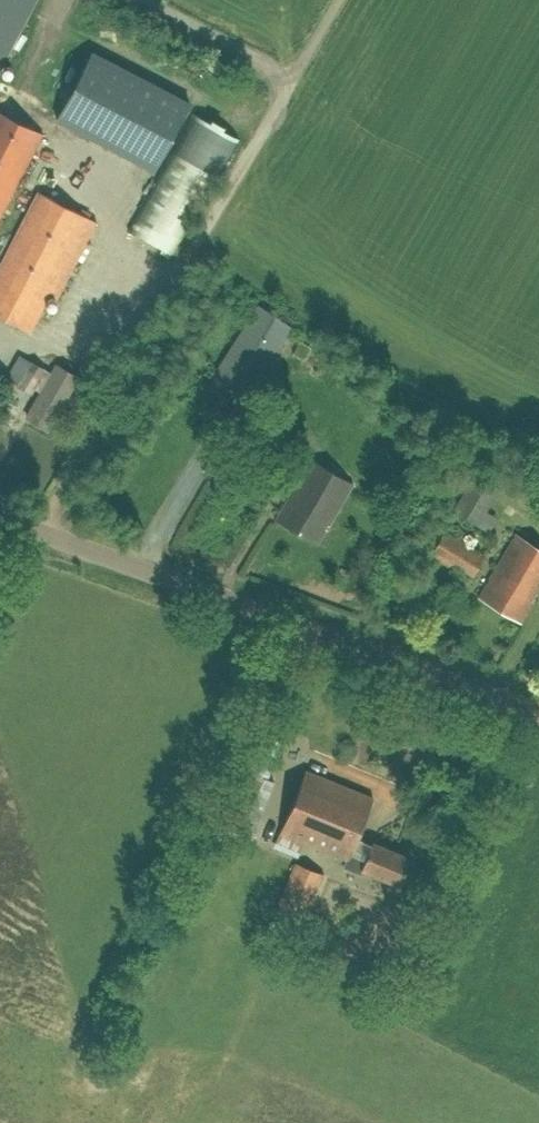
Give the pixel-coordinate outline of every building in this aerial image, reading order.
[(35,0),(0,0),(0,66),(35,0)] [(92,57),(58,123),(157,174),(191,108),(92,57)] [(44,134),(0,112),(0,218),(44,134)] [(174,152),(129,229),(172,253),(216,175),(174,152)] [(49,294),(58,299),(97,222),(38,191),(0,264),(0,317),(30,332),(49,294)] [(247,396),(269,363),(292,328),(257,304),(212,372),(247,396)] [(301,340),(292,353),(303,360),(312,346),(301,340)] [(26,417),(46,429),(77,376),(57,364),(51,374),(22,357),(8,380),(32,394),(35,387),(42,391),(26,417)] [(310,459),(276,518),(317,542),(352,483),(310,459)] [(499,519),(487,511),(500,487),(479,475),(458,513),(465,517),(489,533),(499,519)] [(444,530),(429,555),(470,580),(486,555),(444,530)] [(515,534),(478,596),(522,622),(538,593),(538,548),(515,534)] [(254,732),(242,767),(269,779),(282,742),(254,732)] [(275,781),(269,779),(242,767),(239,766),(217,821),(252,837),(275,781)] [(361,872),(362,869),(399,885),(411,857),(374,841),(372,844),(356,838),(373,798),(305,769),(279,831),(346,859),(343,865),(361,872)] [(323,874),(295,862),(275,912),(304,924),(323,874)]
